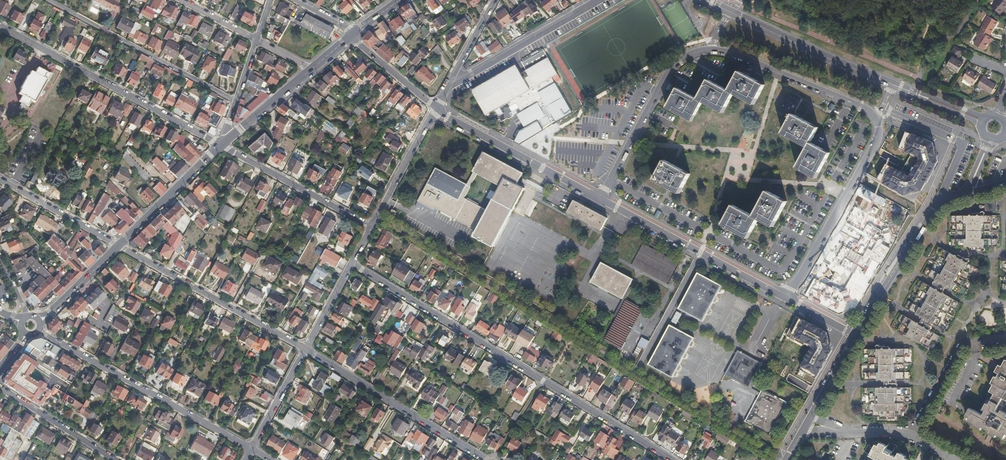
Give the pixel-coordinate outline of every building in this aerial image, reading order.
[(10,7),(5,4),(7,0),(0,0),(0,1),(0,13),(5,16),(10,7)] [(94,1),(102,5),(103,4),(107,6),(107,8),(111,10),(112,9),(119,13),(123,6),(113,0),(94,0),(94,1)] [(165,2),(161,0),(156,0),(155,3),(153,2),(150,7),(156,11),(157,9),(161,11),(165,2)] [(353,2),(352,0),(344,0),(345,1),(339,6),(346,14),(353,8),(350,5),(353,2)] [(438,0),(432,0),(429,2),(435,11),(442,6),(438,0)] [(526,16),(530,13),(532,15),(538,11),(530,0),(529,0),(520,7),(526,15),(526,16)] [(542,4),(547,11),(558,2),(557,0),(547,0),(542,4)] [(992,8),(999,15),(1005,7),(1005,0),(999,0),(992,8)] [(284,17),(290,7),(283,4),(282,6),(281,5),(276,13),(278,14),(284,17)] [(416,13),(412,6),(410,4),(399,11),(408,23),(411,20),(410,18),(413,15),(416,13)] [(174,20),(179,11),(170,6),(168,9),(165,7),(161,14),(164,16),(166,17),(169,18),(169,17),(174,20)] [(526,15),(520,7),(516,10),(510,15),(515,22),(526,15)] [(514,21),(505,8),(496,14),(505,27),(514,21)] [(22,15),(20,14),(21,12),(19,11),(19,13),(14,10),(9,19),(19,24),(23,15),(22,15)] [(159,19),(142,10),(141,11),(140,14),(142,16),(150,20),(156,23),(159,19)] [(69,15),(61,11),(59,14),(67,19),(69,15)] [(187,26),(192,15),(187,13),(187,14),(183,12),(177,25),(182,28),(184,24),(187,26)] [(251,25),(255,18),(245,12),(240,20),(242,20),(251,25)] [(37,33),(42,25),(40,24),(44,17),(37,14),(34,20),(33,20),(28,28),(37,33)] [(283,34),(291,21),(290,21),(289,20),(286,18),(284,17),(278,14),(276,18),(285,23),(280,32),(283,34)] [(194,28),(199,19),(192,15),(187,26),(186,27),(188,28),(189,26),(194,28)] [(335,29),(328,25),(307,15),(303,22),(303,23),(295,20),(294,22),(319,35),(329,41),(335,29)] [(447,24),(441,16),(433,22),(439,30),(447,24)] [(980,31),(989,36),(998,22),(989,16),(980,31)] [(405,25),(400,17),(391,23),(396,31),(405,25)] [(69,37),(76,25),(64,18),(62,23),(67,26),(62,36),(60,39),(63,41),(60,47),(64,49),(64,48),(69,37)] [(464,28),(470,24),(466,18),(456,25),(456,26),(463,35),(467,32),(464,28)] [(129,34),(134,25),(121,19),(117,27),(129,34)] [(505,33),(507,32),(499,21),(497,22),(496,20),(489,25),(496,33),(502,29),(505,33)] [(389,35),(387,32),(390,30),(384,21),(380,24),(379,25),(381,28),(373,34),(380,40),(381,41),(389,35)] [(208,38),(213,28),(203,23),(198,32),(208,38)] [(131,37),(137,25),(134,24),(134,25),(129,34),(128,36),(131,37)] [(44,40),(48,33),(50,28),(46,25),(43,31),(43,30),(39,37),(44,40)] [(275,29),(271,27),(269,30),(278,35),(275,40),(279,42),(283,34),(280,32),(275,29)] [(168,41),(173,32),(169,30),(164,39),(168,41)] [(147,36),(136,31),(135,34),(134,33),(132,37),(144,44),(147,36)] [(373,34),(371,31),(363,40),(368,45),(372,48),(380,40),(373,34)] [(990,42),(992,38),(989,36),(980,31),(977,37),(978,38),(974,44),(984,50),(989,42),(990,42)] [(461,39),(456,32),(446,38),(452,46),(461,39)] [(225,47),(230,38),(219,33),(214,41),(225,47)] [(400,46),(406,43),(402,36),(396,39),(400,46)] [(71,51),(76,41),(69,37),(64,48),(71,51)] [(158,51),(162,42),(153,37),(148,46),(158,51)] [(85,55),(91,43),(83,39),(80,44),(77,50),(85,55)] [(243,53),(247,45),(238,40),(237,42),(237,43),(234,49),(243,53)] [(396,55),(383,43),(381,41),(380,40),(372,48),(390,63),(396,55)] [(496,51),(502,47),(498,40),(488,48),(490,51),(492,53),(496,50),(496,51)] [(176,53),(180,47),(168,41),(162,52),(172,57),(174,58),(176,53)] [(487,52),(490,51),(488,48),(483,42),(476,47),(482,55),(487,52)] [(443,51),(438,44),(434,48),(439,55),(443,51)] [(188,59),(193,49),(185,45),(180,55),(188,59)] [(958,56),(962,50),(956,46),(952,52),(958,56)] [(429,56),(431,53),(424,47),(418,55),(416,53),(411,59),(410,58),(409,60),(410,61),(412,60),(417,64),(424,56),(426,58),(429,56)] [(105,58),(107,54),(96,48),(91,57),(104,65),(107,59),(105,58)] [(193,64),(199,52),(193,49),(188,59),(189,60),(188,62),(193,64)] [(516,104),(519,108),(521,112),(517,114),(526,128),(521,131),(516,142),(521,145),(556,123),(572,112),(556,84),(561,80),(543,49),(521,62),(526,70),(526,71),(521,74),(516,65),(472,90),(486,116),(500,108),(503,114),(499,116),(497,114),(494,116),(497,121),(500,119),(502,122),(508,118),(509,119),(512,117),(510,113),(512,112),(510,107),(516,104)] [(23,59),(25,55),(17,50),(12,59),(23,65),(25,60),(23,59)] [(958,61),(964,51),(962,50),(958,56),(956,60),(958,61)] [(410,58),(411,57),(404,51),(397,59),(397,60),(399,63),(403,67),(409,60),(410,58)] [(269,60),(270,57),(262,52),(258,60),(266,64),(268,61),(269,60)] [(154,61),(141,54),(139,58),(140,59),(141,57),(149,62),(148,64),(151,66),(154,61)] [(209,72),(216,60),(208,56),(202,68),(209,72)] [(963,64),(958,61),(956,60),(952,57),(946,67),(957,73),(963,64)] [(282,72),(286,65),(281,63),(282,62),(279,60),(275,67),(271,65),(273,62),(269,60),(268,61),(266,64),(266,65),(272,68),(274,69),(275,68),(282,72)] [(358,76),(367,67),(362,61),(355,67),(351,62),(348,64),(350,67),(354,72),(358,76)] [(238,70),(239,67),(229,62),(227,64),(225,63),(221,74),(226,76),(227,74),(233,77),(236,70),(238,70)] [(132,71),(136,64),(133,63),(129,70),(128,69),(127,70),(120,66),(117,64),(112,72),(123,78),(123,77),(127,79),(130,73),(131,74),(132,71)] [(161,77),(164,70),(165,71),(167,68),(164,66),(163,69),(154,64),(150,72),(161,77)] [(345,73),(338,66),(335,69),(341,76),(345,73)] [(422,78),(428,70),(428,71),(429,69),(425,66),(418,74),(422,78)] [(358,76),(354,72),(350,67),(347,70),(357,81),(360,78),(358,76)] [(413,75),(418,69),(414,67),(409,72),(413,75)] [(39,94),(46,80),(43,78),(45,73),(36,68),(33,73),(30,71),(27,76),(26,76),(19,88),(20,89),(18,94),(21,96),(18,101),(27,106),(30,101),(34,103),(39,94)] [(177,73),(167,68),(165,71),(176,76),(177,73)] [(371,80),(377,73),(373,69),(372,71),(371,70),(366,76),(371,80)] [(963,79),(974,85),(980,74),(976,72),(976,74),(968,69),(963,79)] [(430,84),(436,77),(434,75),(432,74),(429,71),(428,71),(428,70),(422,78),(425,81),(426,80),(430,84)] [(134,86),(138,77),(137,76),(138,75),(136,74),(137,72),(135,71),(134,73),(132,71),(131,74),(126,82),(134,86)] [(276,84),(280,77),(276,75),(276,74),(272,72),(268,80),(269,81),(268,82),(272,84),(273,82),(276,84)] [(329,82),(335,76),(332,72),(324,78),(328,82),(329,82)] [(729,91),(733,93),(745,100),(754,104),(764,85),(739,72),(729,91)] [(61,90),(67,81),(62,78),(63,75),(60,73),(56,80),(57,81),(54,86),(57,88),(61,90)] [(257,85),(260,79),(259,79),(253,75),(250,73),(249,76),(247,80),(257,85)] [(382,85),(387,79),(381,74),(375,80),(382,85)] [(334,86),(341,79),(336,75),(335,76),(329,82),(334,86)] [(987,77),(984,75),(978,86),(991,94),(996,85),(986,79),(987,77)] [(333,88),(342,80),(341,79),(334,86),(332,87),(333,88)] [(324,92),(328,86),(321,80),(317,87),(324,92)] [(392,88),(390,86),(391,84),(387,80),(381,88),(385,91),(386,91),(388,93),(392,88)] [(698,100),(702,102),(715,108),(723,113),(733,93),(729,91),(708,80),(698,100)] [(161,99),(164,93),(160,91),(163,86),(158,84),(156,88),(153,95),(161,99)] [(254,95),(257,89),(246,84),(244,89),(250,92),(249,93),(254,95)] [(645,101),(651,90),(644,87),(638,98),(645,101)] [(396,105),(404,94),(398,89),(390,100),(396,105)] [(691,121),(702,102),(698,100),(677,89),(667,108),(684,117),(691,121)] [(317,103),(321,96),(313,90),(307,100),(317,107),(319,105),(317,103)] [(84,104),(89,95),(81,91),(76,99),(84,104)] [(104,108),(109,99),(104,96),(95,91),(91,97),(87,106),(95,110),(101,114),(104,108)] [(225,107),(217,103),(216,104),(213,103),(217,95),(215,94),(210,91),(202,106),(212,111),(221,116),(225,107)] [(245,117),(258,106),(270,95),(265,93),(259,98),(249,107),(247,108),(243,106),(245,101),(241,98),(239,106),(233,122),(236,124),(245,117)] [(172,105),(176,98),(169,94),(164,101),(172,105)] [(229,101),(217,95),(213,103),(216,104),(217,103),(225,107),(229,101)] [(191,112),(196,103),(185,96),(183,100),(178,98),(175,104),(181,107),(191,112)] [(405,107),(411,100),(407,96),(401,104),(405,107)] [(791,118),(792,115),(791,114),(798,101),(789,96),(785,103),(780,113),(789,118),(789,117),(791,118)] [(336,101),(329,97),(327,100),(334,105),(336,101)] [(311,108),(305,104),(305,105),(297,100),(293,106),(299,112),(300,111),(306,116),(311,108)] [(118,114),(122,107),(114,103),(108,113),(116,118),(118,114)] [(416,117),(422,110),(418,107),(419,106),(415,103),(409,112),(416,117)] [(126,117),(131,108),(124,104),(122,107),(118,114),(116,118),(115,120),(118,122),(119,120),(120,120),(122,115),(126,117)] [(296,113),(284,104),(279,111),(286,115),(288,112),(294,116),(296,113)] [(512,112),(519,108),(516,104),(510,107),(512,112)] [(377,116),(384,107),(381,105),(374,114),(377,116)] [(210,116),(212,111),(202,106),(194,121),(204,126),(207,122),(209,123),(212,117),(210,116)] [(361,114),(364,110),(363,110),(358,106),(353,113),(359,118),(360,116),(361,114)] [(215,127),(221,116),(212,111),(210,116),(212,117),(209,123),(212,125),(215,127)] [(136,127),(141,117),(140,116),(133,113),(128,122),(129,123),(128,124),(129,125),(130,123),(133,125),(136,127)] [(793,114),(792,115),(791,118),(783,133),(808,147),(810,143),(818,128),(802,119),(793,114)] [(291,124),(289,123),(289,121),(282,117),(278,126),(283,129),(283,130),(282,130),(279,134),(278,133),(276,138),(279,141),(286,127),(289,129),(291,124)] [(355,123),(356,122),(355,121),(351,118),(346,125),(351,128),(355,123)] [(149,133),(153,125),(146,121),(141,129),(149,133)] [(335,127),(327,121),(324,125),(332,131),(335,127)] [(163,135),(166,129),(159,125),(156,130),(155,129),(153,134),(161,138),(163,135)] [(177,141),(179,136),(169,131),(164,140),(171,143),(170,146),(173,147),(177,141)] [(319,146),(325,134),(321,131),(318,137),(319,138),(316,144),(319,146)] [(342,131),(339,136),(343,140),(346,136),(347,134),(342,131)] [(274,142),(266,132),(266,133),(250,147),(253,152),(260,146),(261,147),(265,143),(270,150),(274,142)] [(908,132),(900,149),(919,157),(919,160),(910,176),(887,164),(879,180),(905,195),(923,191),(940,162),(934,142),(908,132)] [(199,155),(204,150),(199,145),(194,149),(180,135),(179,136),(177,141),(179,143),(186,150),(196,160),(201,156),(199,155)] [(340,145),(343,140),(339,136),(335,141),(340,145)] [(347,155),(352,147),(351,146),(350,147),(345,144),(347,141),(349,138),(347,136),(346,136),(343,140),(340,145),(341,145),(342,146),(339,149),(347,155)] [(398,152),(402,145),(395,140),(391,147),(398,152)] [(192,164),(196,160),(186,150),(179,143),(177,141),(173,147),(172,150),(173,150),(177,154),(185,162),(183,164),(188,169),(192,164)] [(282,166),(286,156),(276,150),(279,144),(279,143),(278,142),(271,156),(275,158),(274,161),(277,162),(277,163),(282,166)] [(829,153),(810,143),(808,147),(797,168),(816,178),(829,153)] [(100,158),(102,154),(105,150),(103,149),(103,148),(102,147),(102,148),(100,147),(97,152),(96,155),(100,158)] [(386,171),(393,157),(385,152),(377,166),(386,171)] [(438,212),(439,210),(477,231),(474,236),(493,247),(525,188),(517,184),(523,173),(484,152),(467,185),(436,168),(417,204),(437,214),(438,212)] [(81,169),(86,160),(75,155),(71,163),(81,169)] [(139,168),(138,165),(137,166),(135,162),(134,163),(133,160),(131,160),(130,157),(129,157),(128,155),(122,158),(126,163),(136,172),(145,181),(151,178),(149,175),(148,175),(147,172),(145,173),(144,170),(142,171),(140,168),(139,168)] [(637,175),(643,163),(633,157),(626,169),(637,175)] [(167,169),(160,163),(155,158),(153,161),(152,161),(163,172),(167,169)] [(298,174),(304,164),(294,159),(289,169),(298,174)] [(326,173),(331,163),(327,160),(322,171),(326,173)] [(177,179),(188,169),(183,164),(180,161),(176,164),(174,162),(169,168),(168,167),(162,161),(160,163),(167,169),(177,179)] [(233,173),(235,168),(234,168),(236,165),(232,163),(233,162),(229,161),(229,162),(227,161),(222,169),(231,174),(232,172),(233,173)] [(690,174),(665,161),(655,180),(679,193),(690,174)] [(239,167),(236,165),(234,168),(235,168),(233,173),(232,172),(231,174),(234,176),(239,167)] [(364,166),(359,174),(370,181),(375,174),(364,166)] [(316,181),(320,173),(319,173),(313,169),(311,168),(308,176),(316,181)] [(132,180),(128,178),(130,175),(123,171),(119,169),(115,176),(114,179),(119,183),(119,184),(124,187),(124,186),(128,188),(132,180)] [(227,181),(231,174),(222,169),(219,176),(227,181)] [(36,181),(40,173),(34,170),(32,172),(27,181),(33,185),(36,181)] [(62,179),(59,177),(60,176),(59,175),(58,176),(53,173),(49,171),(46,178),(49,180),(47,183),(52,185),(56,187),(57,185),(58,186),(62,179)] [(334,189),(339,180),(332,176),(329,175),(325,184),(334,189)] [(247,191),(252,182),(249,180),(241,176),(239,179),(240,179),(237,185),(247,191)] [(544,194),(546,189),(536,183),(524,177),(521,182),(533,188),(544,194)] [(264,194),(268,187),(257,180),(253,187),(258,190),(263,193),(264,194)] [(116,189),(109,181),(106,186),(110,189),(109,190),(112,193),(116,189)] [(198,194),(202,189),(210,197),(216,191),(206,181),(203,184),(202,183),(194,191),(192,194),(200,203),(201,203),(204,200),(198,194)] [(166,190),(159,183),(154,187),(153,188),(157,193),(160,196),(166,190)] [(341,184),(336,193),(349,199),(354,190),(341,184)] [(154,197),(146,188),(143,191),(140,188),(136,191),(140,195),(139,195),(147,204),(154,197)] [(754,217),(758,219),(773,227),(782,210),(786,201),(767,191),(754,217)] [(370,205),(374,197),(368,193),(365,192),(361,200),(370,205)] [(104,207),(109,197),(107,196),(102,193),(98,201),(95,206),(95,207),(91,213),(87,222),(90,224),(97,211),(99,212),(102,206),(104,207)] [(200,203),(192,194),(191,195),(189,193),(184,199),(187,202),(185,203),(188,206),(192,202),(199,208),(203,205),(201,203),(200,203)] [(286,204),(290,198),(284,195),(283,196),(278,193),(274,201),(279,204),(281,201),(286,204)] [(10,200),(7,197),(6,198),(4,195),(0,198),(0,202),(4,206),(7,210),(10,207),(9,206),(11,204),(9,201),(10,200)] [(301,207),(304,201),(293,195),(291,199),(290,198),(286,204),(282,213),(281,213),(283,214),(284,213),(289,216),(296,204),(301,207)] [(78,209),(83,200),(76,196),(72,204),(75,206),(74,207),(78,209)] [(142,214),(124,197),(121,199),(127,205),(128,205),(131,208),(131,207),(132,208),(130,211),(137,218),(142,214)] [(260,212),(266,202),(261,199),(256,209),(260,212)] [(538,202),(532,199),(524,214),(530,217),(538,202)] [(175,203),(176,204),(181,209),(184,206),(178,200),(175,203)] [(985,201),(985,209),(985,210),(985,211),(986,211),(996,211),(997,210),(997,201),(996,201),(996,200),(995,200),(986,200),(985,200),(985,201)] [(91,213),(95,207),(95,206),(92,205),(93,205),(86,201),(80,211),(85,213),(85,212),(88,213),(89,212),(91,213)] [(568,212),(601,230),(603,226),(607,218),(578,203),(574,201),(568,212)] [(133,222),(122,210),(115,204),(110,209),(118,218),(121,221),(128,228),(133,222)] [(181,209),(180,208),(176,204),(173,206),(184,217),(184,218),(181,221),(182,221),(188,216),(181,209)] [(29,221),(35,211),(25,205),(20,215),(29,221)] [(228,221),(234,210),(225,205),(219,216),(228,221)] [(184,218),(184,217),(173,206),(170,209),(172,211),(169,213),(167,211),(162,216),(166,221),(174,228),(179,223),(180,223),(182,221),(181,221),(184,218)] [(308,220),(313,210),(306,206),(301,216),(308,220)] [(748,238),(758,219),(754,217),(733,206),(723,225),(748,238)] [(888,225),(855,207),(846,223),(873,237),(863,255),(843,246),(834,262),(854,273),(843,291),(815,278),(805,296),(809,298),(808,299),(838,315),(858,306),(893,246),(888,225)] [(137,218),(130,211),(127,213),(126,212),(127,211),(124,208),(122,210),(133,222),(137,218)] [(317,221),(321,213),(314,209),(313,210),(308,220),(309,224),(316,228),(317,226),(319,223),(317,221)] [(118,223),(120,222),(114,216),(109,211),(102,218),(108,225),(112,228),(113,230),(116,226),(117,227),(118,226),(117,225),(118,223)] [(191,218),(194,222),(198,218),(197,217),(200,214),(198,212),(191,218)] [(166,221),(162,216),(159,214),(156,217),(161,221),(162,220),(165,223),(166,221)] [(197,217),(198,218),(204,224),(205,226),(208,223),(200,214),(197,217)] [(7,220),(9,219),(7,215),(3,217),(0,219),(0,230),(1,232),(6,230),(7,232),(12,230),(7,220)] [(58,225),(52,222),(52,221),(46,217),(45,218),(42,217),(39,215),(34,224),(46,231),(52,234),(58,225)] [(335,222),(323,215),(320,222),(324,224),(323,225),(325,226),(323,229),(328,232),(329,229),(331,230),(335,222)] [(267,231),(272,221),(263,216),(258,226),(267,231)] [(998,216),(952,216),(952,224),(957,224),(957,232),(957,239),(952,239),(952,247),(998,246),(998,239),(993,239),(993,232),(993,223),(997,223),(998,216)] [(159,227),(163,223),(161,221),(156,217),(153,221),(159,227)] [(204,224),(198,218),(194,222),(201,228),(204,224)] [(118,234),(122,234),(128,228),(121,221),(120,222),(118,223),(117,225),(118,226),(117,227),(116,226),(113,230),(112,228),(107,233),(114,237),(118,234)] [(158,228),(159,227),(153,221),(149,224),(155,230),(156,229),(158,229),(158,228)] [(175,230),(174,228),(166,221),(165,223),(164,224),(162,226),(168,232),(172,235),(175,230)] [(70,252),(60,242),(60,241),(58,239),(59,238),(55,234),(61,225),(59,223),(58,225),(52,234),(49,240),(45,243),(50,249),(52,252),(53,251),(58,257),(60,260),(61,259),(64,262),(64,263),(67,257),(69,254),(70,252)] [(150,238),(155,233),(148,225),(141,232),(148,240),(150,238)] [(179,242),(182,237),(181,235),(175,230),(172,235),(165,246),(164,245),(159,254),(163,257),(163,258),(165,260),(167,258),(167,259),(176,244),(178,245),(179,242)] [(90,247),(83,240),(82,241),(79,237),(81,233),(89,237),(90,236),(81,231),(80,233),(76,240),(81,245),(86,251),(90,247)] [(383,234),(378,242),(377,242),(376,245),(376,246),(384,251),(391,239),(389,238),(391,234),(385,231),(383,234)] [(71,249),(76,240),(80,233),(78,232),(70,244),(69,246),(71,249)] [(141,248),(149,240),(148,240),(141,232),(133,240),(130,243),(131,247),(134,248),(137,244),(141,248)] [(345,249),(352,237),(343,232),(341,235),(336,244),(345,249)] [(16,242),(15,241),(8,245),(11,252),(16,250),(16,252),(18,251),(19,254),(22,253),(16,242)] [(19,241),(16,242),(22,253),(25,252),(19,241)] [(97,258),(105,251),(101,247),(100,246),(98,244),(96,247),(93,250),(89,254),(95,260),(97,258)] [(678,263),(642,244),(631,265),(667,284),(678,263)] [(937,281),(946,286),(964,296),(968,289),(963,287),(967,281),(971,274),(975,276),(979,269),(939,247),(936,254),(940,256),(936,262),(932,270),(928,267),(924,274),(937,281)] [(189,262),(196,251),(192,248),(190,252),(189,251),(187,255),(188,256),(186,260),(189,262)] [(383,252),(377,248),(375,250),(374,250),(368,261),(376,265),(381,258),(383,259),(384,256),(382,255),(383,252)] [(254,266),(259,255),(246,249),(241,260),(254,266)] [(336,267),(341,258),(330,252),(326,249),(321,259),(331,264),(336,267)] [(89,254),(89,253),(86,251),(78,259),(87,268),(95,260),(89,254)] [(20,261),(30,257),(29,255),(27,256),(26,255),(16,260),(12,262),(14,265),(20,261)] [(45,270),(36,261),(33,258),(31,256),(30,257),(20,261),(14,265),(17,271),(26,267),(25,265),(28,264),(30,265),(32,267),(39,275),(45,270)] [(281,269),(284,264),(279,261),(271,256),(268,261),(265,266),(271,269),(272,269),(275,270),(279,272),(281,269)] [(75,280),(83,273),(75,265),(71,261),(67,257),(64,263),(64,262),(63,263),(65,265),(67,263),(75,272),(72,274),(73,275),(72,276),(75,280)] [(202,272),(208,262),(200,257),(199,260),(193,257),(189,265),(202,272)] [(187,266),(183,264),(180,263),(181,261),(178,259),(178,261),(177,261),(175,265),(185,270),(187,266)] [(229,269),(215,261),(210,271),(211,272),(209,274),(219,280),(220,277),(224,279),(225,276),(229,269)] [(623,299),(633,279),(601,263),(591,282),(623,299)] [(127,274),(125,273),(126,272),(119,264),(118,265),(116,264),(111,269),(113,270),(112,271),(119,279),(120,278),(122,279),(127,274)] [(416,274),(399,264),(393,274),(404,281),(404,282),(409,285),(416,274)] [(324,278),(328,271),(317,265),(313,273),(324,278)] [(71,284),(75,280),(72,276),(64,268),(60,272),(63,275),(64,277),(65,278),(71,284)] [(304,275),(299,273),(289,268),(287,272),(284,277),(291,281),(292,280),(299,284),(304,275)] [(37,299),(49,287),(51,289),(58,297),(65,290),(58,284),(62,281),(61,280),(55,274),(57,273),(56,272),(55,270),(50,275),(49,276),(47,278),(43,283),(33,292),(28,296),(30,299),(32,301),(33,302),(37,299)] [(33,292),(43,283),(47,278),(49,276),(50,275),(45,270),(39,275),(28,286),(29,288),(33,292)] [(703,321),(722,286),(698,273),(678,309),(683,311),(703,321)] [(149,291),(154,282),(149,279),(148,280),(142,277),(138,285),(149,291)] [(65,290),(71,284),(65,278),(62,281),(58,284),(65,290)] [(321,284),(310,278),(308,282),(319,288),(321,284)] [(110,292),(117,286),(111,279),(104,286),(110,292)] [(358,291),(363,283),(357,279),(352,287),(358,291)] [(232,295),(236,287),(223,280),(219,288),(232,295)] [(419,291),(423,284),(422,284),(423,283),(421,282),(420,283),(415,280),(410,288),(414,291),(416,289),(419,291)] [(170,288),(158,281),(153,290),(166,297),(170,288)] [(960,303),(942,293),(936,290),(920,281),(917,287),(921,290),(916,298),(913,304),(909,301),(905,308),(923,318),(929,321),(945,330),(948,323),(944,321),(948,315),(952,307),(956,310),(960,303)] [(943,291),(946,286),(937,281),(937,282),(936,282),(935,282),(934,282),(933,283),(933,284),(934,285),(936,286),(935,287),(937,288),(936,290),(942,293),(943,291)] [(323,292),(319,290),(307,283),(305,288),(314,293),(312,298),(318,301),(323,292)] [(39,301),(51,289),(49,287),(37,299),(39,301)] [(28,296),(33,292),(29,288),(23,293),(26,299),(29,304),(30,305),(33,302),(32,301),(30,299),(28,296)] [(103,299),(106,297),(97,288),(95,290),(89,296),(83,301),(87,304),(92,309),(98,304),(103,299)] [(259,305),(264,295),(250,288),(246,297),(259,305)] [(434,293),(432,291),(427,299),(435,303),(439,296),(434,293)] [(284,311),(288,303),(273,294),(269,302),(284,311)] [(456,297),(450,294),(447,299),(452,302),(456,297)] [(498,296),(494,294),(491,298),(489,302),(493,304),(498,296)] [(363,295),(360,301),(369,306),(369,307),(375,311),(380,303),(381,302),(375,298),(373,301),(363,295)] [(134,314),(140,303),(132,299),(128,296),(125,301),(128,303),(125,309),(134,314)] [(390,308),(394,310),(398,303),(392,299),(392,298),(389,296),(388,297),(387,297),(384,302),(388,304),(387,306),(390,308)] [(439,306),(448,311),(450,308),(449,307),(452,302),(447,299),(442,296),(440,301),(441,302),(439,306)] [(87,304),(83,301),(80,297),(75,302),(82,309),(87,304)] [(621,348),(642,309),(626,300),(605,340),(621,348)] [(199,316),(204,307),(193,301),(188,310),(199,316)] [(76,315),(82,309),(75,302),(67,310),(74,317),(76,315)] [(343,302),(338,311),(348,316),(353,307),(343,302)] [(391,314),(396,317),(403,305),(398,302),(398,303),(394,310),(391,314)] [(371,319),(377,323),(386,307),(380,303),(375,311),(371,319)] [(452,310),(460,315),(464,307),(457,303),(452,310)] [(472,320),(476,313),(474,312),(477,306),(471,303),(465,312),(467,313),(465,316),(472,320)] [(117,316),(118,315),(120,310),(117,308),(113,305),(104,321),(104,322),(111,326),(112,326),(112,325),(117,316)] [(314,313),(317,309),(311,306),(307,312),(311,314),(312,312),(314,313)] [(381,325),(383,327),(391,314),(394,310),(390,308),(388,311),(388,312),(381,325)] [(148,322),(152,315),(144,310),(140,317),(148,322)] [(299,324),(302,320),(297,316),(298,314),(294,311),(293,313),(291,316),(288,321),(296,326),(298,323),(299,324)] [(676,325),(682,314),(676,311),(670,322),(676,325)] [(213,329),(217,320),(215,319),(217,317),(209,313),(203,324),(213,329)] [(343,318),(336,313),(333,318),(340,323),(340,324),(343,325),(345,322),(342,320),(343,318)] [(169,328),(174,320),(165,315),(160,323),(161,324),(159,328),(163,331),(165,326),(169,328)] [(941,337),(928,330),(919,325),(901,315),(897,322),(901,324),(898,331),(929,348),(933,341),(937,344),(941,337)] [(129,323),(117,316),(112,325),(124,332),(129,323)] [(831,332),(803,317),(794,335),(815,347),(799,375),(815,384),(836,348),(831,332)] [(64,328),(61,325),(61,324),(59,321),(58,322),(54,318),(47,325),(48,330),(54,334),(54,333),(56,331),(58,333),(64,328)] [(230,333),(235,324),(223,318),(218,327),(230,333)] [(928,322),(929,321),(923,318),(919,325),(928,330),(928,329),(930,330),(931,329),(932,328),(932,327),(929,325),(930,324),(928,322)] [(417,319),(411,328),(422,334),(424,331),(422,330),(426,324),(417,319)] [(72,328),(74,324),(74,323),(68,320),(66,324),(68,325),(71,327),(72,328)] [(305,333),(310,325),(303,320),(300,326),(301,328),(300,329),(305,333)] [(476,328),(487,335),(488,334),(490,331),(487,330),(490,326),(481,321),(476,328)] [(85,335),(90,325),(84,322),(76,335),(72,343),(78,347),(85,335)] [(336,327),(333,326),(329,323),(324,330),(334,336),(335,333),(334,332),(336,329),(340,331),(341,329),(337,326),(336,327)] [(496,324),(495,323),(490,331),(492,332),(490,335),(489,336),(497,341),(500,337),(495,334),(499,327),(496,325),(496,324)] [(510,336),(517,339),(517,338),(522,331),(510,323),(504,334),(509,337),(510,336)] [(374,331),(379,334),(383,327),(381,325),(378,324),(374,331)] [(673,378),(694,337),(670,325),(648,365),(673,378)] [(252,343),(255,337),(250,334),(248,333),(249,332),(244,329),(238,340),(245,344),(244,347),(249,349),(252,343)] [(517,338),(517,339),(516,340),(528,348),(532,342),(535,337),(523,329),(522,331),(517,338)] [(559,341),(562,336),(554,331),(554,332),(551,336),(549,339),(552,340),(553,337),(559,341)] [(8,338),(10,336),(7,333),(6,334),(4,332),(3,334),(4,336),(0,341),(0,343),(7,349),(13,342),(8,338)] [(393,349),(396,351),(397,349),(400,345),(404,337),(400,335),(399,336),(393,332),(390,336),(387,334),(383,340),(391,345),(392,344),(395,346),(393,349)] [(189,342),(177,335),(176,338),(178,339),(178,341),(179,342),(178,343),(185,348),(189,342)] [(264,349),(268,342),(260,338),(256,336),(255,337),(252,343),(264,349)] [(444,346),(446,343),(450,338),(446,336),(445,337),(443,336),(439,343),(444,346)] [(334,341),(327,337),(325,341),(332,345),(334,341)] [(638,345),(642,347),(645,349),(649,341),(642,337),(638,345)] [(52,344),(46,341),(44,340),(39,338),(32,340),(28,344),(32,347),(40,352),(41,352),(44,354),(46,350),(41,347),(44,344),(50,347),(52,344)] [(109,356),(114,347),(106,342),(107,340),(104,338),(100,346),(103,348),(101,351),(109,356)] [(133,356),(139,345),(127,338),(121,349),(133,356)] [(358,339),(352,349),(356,352),(363,340),(359,338),(358,339)] [(620,349),(605,341),(603,344),(619,352),(620,349)] [(517,342),(513,350),(521,355),(525,348),(522,346),(522,345),(517,342)] [(524,356),(535,362),(541,352),(538,350),(537,352),(531,348),(534,343),(532,342),(528,348),(526,351),(527,352),(524,356)] [(420,352),(418,355),(420,357),(427,361),(435,348),(425,343),(422,348),(420,352)] [(36,359),(40,352),(32,347),(28,344),(27,347),(23,351),(27,354),(36,359)] [(404,351),(416,358),(418,355),(420,352),(422,348),(416,345),(414,348),(411,346),(410,349),(407,347),(404,351)] [(637,357),(642,347),(638,345),(633,355),(637,357)] [(57,354),(60,348),(56,346),(52,352),(49,350),(46,356),(48,357),(54,360),(57,354)] [(216,365),(223,353),(225,349),(220,346),(216,354),(211,362),(216,365)] [(458,365),(464,356),(451,348),(445,357),(458,365)] [(395,360),(401,351),(399,350),(397,349),(396,351),(388,363),(392,365),(389,371),(401,377),(407,367),(395,360)] [(770,349),(767,358),(784,364),(787,355),(770,349)] [(885,380),(892,380),(910,380),(910,372),(905,373),(905,365),(905,357),(910,357),(909,349),(864,350),(864,357),(869,357),(869,365),(869,373),(864,373),(864,380),(885,380)] [(285,355),(277,350),(272,358),(281,363),(283,358),(285,355)] [(342,363),(347,355),(339,350),(334,358),(342,363)] [(362,350),(357,359),(352,356),(347,364),(356,369),(360,363),(361,363),(367,353),(362,350)] [(745,386),(749,387),(749,388),(755,376),(762,363),(739,351),(738,350),(725,375),(745,386)] [(36,359),(23,351),(1,382),(39,406),(49,393),(52,389),(48,387),(49,385),(40,379),(39,381),(30,375),(39,361),(36,359)] [(541,352),(535,362),(548,370),(550,366),(552,367),(554,363),(543,355),(544,354),(541,352)] [(589,353),(587,357),(590,359),(588,362),(591,364),(593,361),(596,362),(598,358),(589,353)] [(76,374),(81,364),(73,359),(62,354),(59,360),(68,365),(73,368),(75,369),(73,373),(76,374)] [(156,363),(153,361),(148,358),(144,356),(143,355),(142,357),(138,355),(135,361),(138,363),(147,368),(148,368),(152,370),(156,363)] [(57,362),(55,361),(54,360),(48,357),(44,363),(50,367),(52,364),(55,366),(57,362)] [(470,360),(466,357),(461,365),(471,371),(477,362),(473,360),(472,361),(470,360)] [(283,370),(287,361),(283,358),(281,363),(272,358),(270,363),(276,366),(283,370)] [(609,368),(610,365),(600,359),(599,361),(609,368)] [(362,363),(359,368),(365,372),(365,373),(367,374),(368,373),(370,374),(376,364),(375,363),(374,365),(371,363),(372,362),(369,360),(366,365),(362,363)] [(483,371),(487,374),(488,372),(491,374),(494,371),(493,370),(494,369),(491,367),(493,364),(493,363),(490,361),(489,362),(485,360),(480,369),(480,370),(482,371),(483,371)] [(986,416),(970,408),(966,416),(970,418),(968,421),(975,424),(975,425),(981,429),(982,427),(990,431),(989,433),(996,436),(997,434),(1004,438),(1005,434),(1005,413),(1001,411),(1000,413),(996,411),(1003,398),(1005,399),(1005,360),(1003,366),(1000,365),(996,372),(1000,374),(998,377),(996,376),(992,383),(994,385),(991,391),(995,393),(989,404),(987,403),(983,410),(988,412),(986,416)] [(167,380),(173,370),(160,364),(156,372),(159,374),(156,379),(161,381),(163,377),(167,380)] [(70,371),(61,366),(57,373),(65,378),(70,371)] [(410,369),(405,377),(408,379),(408,380),(414,384),(413,386),(418,389),(419,387),(420,387),(425,378),(410,369)] [(92,384),(96,376),(92,374),(91,375),(89,374),(90,372),(85,370),(81,378),(85,381),(88,382),(92,384)] [(280,376),(269,370),(265,379),(275,384),(280,376)] [(313,387),(326,395),(331,387),(325,384),(327,381),(328,382),(329,379),(328,378),(329,377),(322,372),(317,380),(313,387)] [(339,381),(341,377),(333,373),(331,377),(339,381)] [(584,386),(589,378),(581,373),(576,381),(584,386)] [(180,387),(185,379),(182,377),(175,374),(171,381),(180,387)] [(507,384),(516,390),(522,381),(512,375),(507,384)] [(597,393),(604,381),(596,376),(589,387),(594,389),(593,391),(597,393)] [(629,390),(634,382),(625,376),(620,385),(624,387),(622,389),(625,390),(626,388),(629,390)] [(313,387),(317,380),(312,378),(308,384),(313,387)] [(198,397),(204,386),(192,379),(186,390),(198,397)] [(892,382),(892,380),(885,380),(885,388),(896,388),(896,387),(897,387),(898,386),(898,385),(897,385),(897,384),(896,384),(894,384),(894,382),(892,382)] [(101,396),(107,387),(96,381),(91,390),(101,396)] [(641,384),(636,381),(635,384),(640,387),(647,391),(648,388),(641,384)] [(304,404),(311,391),(300,384),(298,389),(301,391),(297,399),(304,404)] [(123,400),(127,391),(117,385),(112,394),(123,400)] [(340,391),(352,398),(356,392),(344,385),(340,391)] [(443,395),(448,388),(443,385),(439,392),(443,395)] [(442,397),(443,396),(428,386),(421,396),(434,404),(436,400),(439,402),(442,397)] [(56,392),(58,390),(53,387),(52,389),(49,393),(54,395),(56,392)] [(253,395),(256,391),(249,387),(244,396),(249,398),(251,394),(253,395)] [(607,404),(607,403),(612,394),(604,388),(598,398),(607,404)] [(910,388),(896,388),(885,388),(864,388),(864,396),(869,396),(870,405),(870,412),(873,411),(873,417),(880,417),(880,419),(895,419),(895,416),(902,416),(902,411),(905,411),(905,405),(905,395),(910,395),(910,388)] [(762,389),(746,419),(745,421),(770,434),(786,402),(762,389)] [(71,405),(74,400),(72,399),(65,394),(61,392),(60,394),(63,396),(60,400),(65,402),(66,401),(67,402),(65,405),(70,407),(71,405)] [(217,406),(222,397),(218,395),(217,397),(208,392),(204,400),(213,405),(214,404),(217,406)] [(274,397),(264,392),(262,394),(268,397),(272,400),(274,397)] [(146,401),(140,398),(132,394),(128,401),(138,407),(137,408),(141,410),(146,401)] [(550,400),(541,394),(533,408),(538,411),(541,406),(545,408),(550,400)] [(612,394),(607,403),(610,405),(616,396),(612,394)] [(626,398),(620,408),(629,413),(635,404),(626,398)] [(95,414),(83,406),(76,402),(74,400),(71,405),(78,409),(77,410),(81,412),(80,414),(91,421),(95,414)] [(233,417),(237,409),(224,401),(219,409),(223,411),(223,413),(225,414),(227,413),(233,417)] [(357,410),(367,416),(373,407),(363,401),(357,410)] [(506,411),(508,412),(511,414),(517,404),(514,402),(510,408),(508,407),(506,411)] [(550,406),(546,412),(552,415),(553,414),(556,416),(562,406),(555,402),(552,408),(550,406)] [(610,405),(607,403),(607,404),(602,411),(606,413),(610,405)] [(333,404),(324,418),(333,423),(342,409),(333,404)] [(653,405),(647,414),(647,415),(658,421),(663,412),(653,405)] [(247,427),(252,417),(254,419),(257,414),(244,407),(236,421),(247,427)] [(437,416),(441,418),(444,420),(449,414),(439,407),(434,414),(437,416)] [(631,417),(630,419),(633,421),(634,420),(641,424),(647,415),(647,414),(637,407),(635,410),(631,417)] [(377,419),(380,421),(385,413),(378,408),(373,417),(377,419)] [(564,409),(560,416),(570,423),(575,416),(574,415),(574,414),(572,413),(571,413),(570,414),(567,412),(568,411),(564,409)] [(12,416),(4,412),(2,410),(1,410),(0,412),(0,418),(1,419),(0,421),(3,423),(6,425),(12,416)] [(297,427),(303,417),(290,410),(284,420),(297,427)] [(693,421),(695,417),(683,410),(682,412),(681,414),(693,421)] [(165,422),(168,416),(169,415),(165,412),(164,414),(158,411),(154,418),(158,420),(159,419),(165,422)] [(453,413),(446,424),(456,430),(459,425),(457,424),(464,413),(460,411),(457,415),(453,413)] [(509,417),(515,420),(519,414),(516,412),(512,416),(510,415),(509,417)] [(28,425),(32,419),(33,418),(26,414),(22,420),(21,421),(28,425)] [(103,430),(94,424),(99,416),(95,414),(91,421),(86,429),(90,432),(97,436),(98,433),(100,434),(103,430)] [(28,425),(21,421),(22,420),(21,419),(19,418),(13,415),(12,416),(6,425),(11,427),(18,432),(23,435),(28,425)] [(170,427),(174,420),(168,416),(165,422),(159,419),(158,420),(157,423),(169,430),(170,427)] [(34,431),(39,423),(32,419),(28,425),(23,435),(29,438),(34,431)] [(409,425),(398,419),(393,428),(403,435),(409,425)] [(464,419),(457,430),(468,437),(468,436),(471,431),(475,425),(464,419)] [(292,435),(272,422),(261,441),(261,444),(261,446),(261,448),(263,449),(278,458),(292,435)] [(672,428),(673,426),(667,422),(659,435),(660,436),(659,439),(663,442),(672,428)] [(481,443),(488,431),(478,424),(474,432),(470,437),(481,443)] [(712,430),(718,433),(719,432),(707,424),(702,433),(704,435),(703,438),(705,439),(703,442),(705,443),(704,446),(708,448),(714,439),(711,437),(712,435),(710,433),(712,430)] [(533,432),(522,425),(520,429),(526,432),(525,434),(530,437),(533,432)] [(50,441),(54,434),(40,426),(35,435),(48,443),(50,441)] [(10,447),(15,438),(18,432),(11,427),(4,440),(0,447),(0,455),(5,457),(10,447)] [(179,439),(183,431),(178,428),(177,430),(174,428),(173,429),(170,427),(169,430),(167,433),(165,436),(169,438),(170,436),(174,438),(174,436),(179,439)] [(594,432),(585,427),(580,436),(585,439),(589,441),(594,432)] [(154,444),(159,433),(152,429),(151,432),(149,431),(145,439),(154,444)] [(405,440),(414,446),(415,445),(422,433),(417,429),(415,432),(414,431),(410,437),(408,436),(407,438),(406,440),(405,440)] [(540,436),(546,439),(547,437),(535,429),(533,432),(540,436)] [(560,445),(562,441),(563,439),(569,443),(572,439),(558,430),(551,440),(560,445)] [(343,438),(346,440),(349,434),(344,431),(340,437),(343,438)] [(488,437),(491,432),(488,431),(481,443),(483,445),(488,437)] [(673,446),(677,447),(680,442),(682,438),(679,437),(670,431),(665,440),(674,445),(673,446)] [(115,446),(120,437),(111,432),(106,440),(115,446)] [(336,437),(327,432),(322,441),(330,446),(336,437)] [(486,442),(498,449),(504,438),(495,433),(494,433),(491,432),(488,437),(489,438),(486,442)] [(597,445),(604,449),(606,447),(604,446),(609,437),(601,432),(595,441),(598,443),(597,445)] [(727,445),(730,439),(722,434),(719,432),(718,433),(715,438),(727,445)] [(422,433),(414,446),(413,448),(419,452),(418,453),(421,456),(423,453),(428,445),(425,443),(426,443),(430,437),(422,433)] [(392,440),(383,434),(380,438),(380,437),(377,441),(378,442),(376,445),(373,450),(381,454),(385,447),(387,448),(390,444),(389,444),(392,440)] [(348,442),(353,445),(357,438),(353,435),(348,442)] [(213,446),(197,436),(194,441),(191,448),(196,451),(207,457),(213,446)] [(398,442),(402,445),(405,440),(406,440),(407,438),(404,436),(402,439),(400,438),(398,442)] [(516,452),(522,442),(518,440),(518,439),(515,437),(509,446),(512,448),(512,449),(516,452)] [(615,449),(618,444),(615,442),(616,441),(616,440),(612,437),(608,444),(604,451),(611,455),(610,456),(614,459),(619,451),(615,449)] [(18,451),(22,441),(15,438),(10,447),(5,457),(10,459),(13,459),(18,451)] [(67,449),(71,441),(66,438),(65,441),(61,438),(55,448),(65,453),(67,449)] [(428,459),(433,459),(436,456),(436,454),(438,451),(433,448),(437,441),(432,438),(428,445),(423,453),(428,456),(426,459),(428,459)] [(681,441),(676,449),(684,454),(689,446),(681,441)] [(144,442),(142,446),(149,450),(151,446),(144,442)] [(906,458),(906,456),(900,453),(897,458),(885,451),(888,446),(881,443),(880,446),(877,445),(874,449),(875,450),(872,456),(878,459),(910,459),(906,458)] [(299,450),(290,444),(283,455),(291,459),(293,459),(299,450)] [(154,453),(149,450),(142,446),(136,456),(144,459),(150,459),(154,453)] [(234,455),(228,451),(228,450),(224,448),(222,451),(219,457),(224,459),(231,459),(234,455)] [(579,459),(581,459),(582,459),(582,458),(573,452),(574,450),(572,449),(569,454),(577,459),(579,459)] [(720,456),(711,450),(705,459),(707,459),(717,459),(720,456)] [(453,451),(448,459),(454,459),(458,454),(453,451)] [(302,459),(316,459),(318,458),(317,457),(316,459),(311,456),(312,455),(307,452),(301,459),(302,459)]
